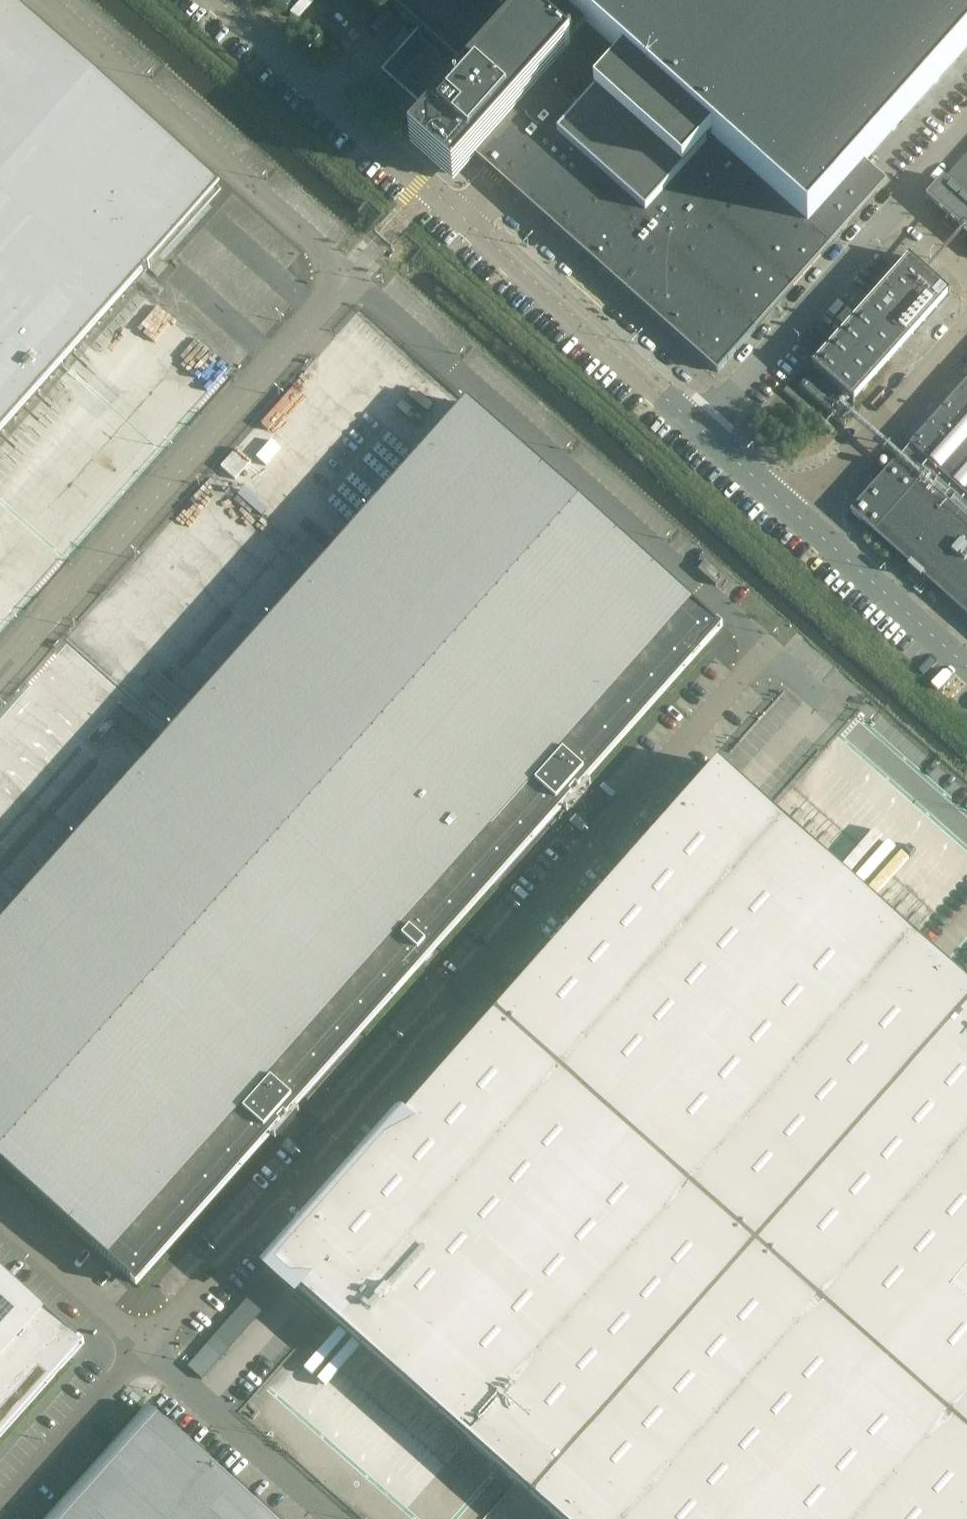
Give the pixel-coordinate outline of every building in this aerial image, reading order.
[(221,189),(6,0),(0,0),(0,438),(221,189)] [(419,31),(381,72),(432,118),(409,143),(453,181),(475,156),(717,372),(887,182),(865,162),(966,50),(966,0),(384,0),(419,31)] [(926,197),(966,233),(966,152),(926,197)] [(853,403),(891,360),(950,294),(909,256),(811,366),(853,403)] [(842,409),(808,378),(799,388),(833,419),(842,409)] [(851,511),(966,615),(966,381),(851,511)] [(787,387),(782,392),(830,435),(835,429),(787,387)] [(0,931),(0,1162),(138,1285),(572,795),(720,629),(467,404),(319,570),(306,557),(295,569),(309,582),(0,931)] [(718,764),(492,1020),(966,1441),(966,985),(946,966),(718,764)] [(492,1020),(278,1260),(303,1283),(297,1289),(500,1468),(557,1518),(966,1518),(966,1441),(492,1020)] [(85,1345),(0,1270),(0,1440),(85,1345)] [(49,1518),(270,1518),(147,1409),(49,1518)]
